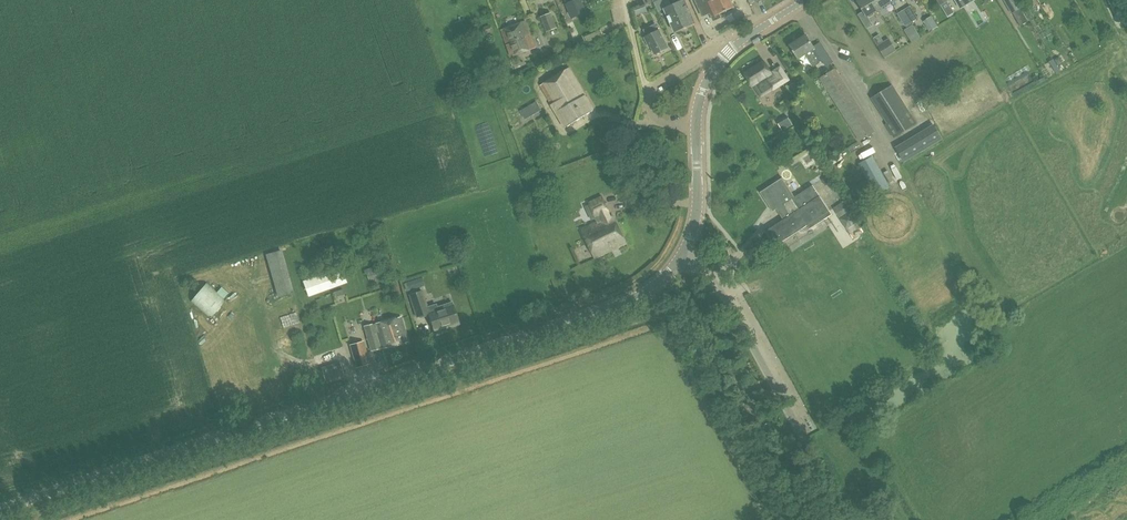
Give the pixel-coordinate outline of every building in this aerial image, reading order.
[(578,0),(575,0),(566,4),(572,18),(584,12),(578,0)] [(686,26),(695,22),(685,0),(684,0),(680,1),(680,0),(673,0),(675,4),(674,4),(677,13),(680,11),(686,26)] [(703,16),(711,12),(713,17),(734,7),(731,0),(696,0),(703,16)] [(884,14),(880,8),(875,0),(858,0),(869,17),(874,14),(873,13),(874,12),(878,18),(884,14)] [(880,8),(892,1),(891,0),(875,0),(880,8)] [(1012,12),(1022,7),(1018,0),(1005,0),(1012,12)] [(677,13),(674,4),(665,8),(675,31),(686,26),(680,11),(677,13)] [(911,5),(904,9),(912,21),(918,18),(911,5)] [(912,21),(904,9),(898,13),(906,25),(909,30),(914,26),(911,22),(912,21)] [(541,16),(547,31),(558,27),(552,13),(541,16)] [(585,13),(578,17),(582,25),(589,21),(585,13)] [(987,15),(977,18),(979,23),(989,20),(987,15)] [(925,20),(932,30),(938,26),(931,16),(925,20)] [(501,30),(511,56),(536,47),(525,21),(501,30)] [(652,46),(655,53),(661,51),(663,51),(666,50),(667,47),(668,47),(660,30),(659,30),(656,24),(645,29),(648,36),(645,37),(650,46),(652,46)] [(791,44),(799,58),(806,53),(814,66),(823,60),(828,68),(834,63),(822,43),(815,48),(807,34),(791,44)] [(584,38),(577,41),(580,46),(587,43),(584,38)] [(890,38),(878,45),(885,57),(897,49),(890,38)] [(745,73),(753,85),(766,77),(774,89),(789,79),(781,66),(772,72),(764,61),(745,73)] [(895,68),(900,76),(907,71),(903,63),(895,68)] [(541,85),(566,127),(594,110),(570,69),(541,85)] [(821,78),(860,140),(875,131),(836,69),(821,78)] [(895,90),(892,85),(874,97),(889,122),(887,123),(896,136),(917,123),(896,90),(895,90)] [(523,113),(527,120),(546,109),(542,102),(523,113)] [(786,116),(777,122),(783,133),(792,128),(786,116)] [(936,122),(899,146),(908,161),(946,136),(936,122)] [(885,154),(879,147),(883,144),(876,135),(865,143),(878,160),(885,154)] [(844,158),(841,153),(830,160),(832,165),(844,158)] [(900,182),(905,179),(896,163),(891,165),(900,182)] [(878,168),(866,175),(876,193),(888,187),(878,168)] [(534,178),(536,183),(545,180),(545,182),(553,180),(551,173),(534,178)] [(761,192),(773,211),(776,210),(783,220),(766,231),(776,246),(808,225),(810,228),(832,214),(813,185),(795,197),(783,177),(761,192)] [(583,229),(596,257),(626,243),(613,216),(610,218),(607,212),(608,211),(602,197),(590,203),(596,216),(601,214),(603,220),(583,229)] [(840,218),(847,228),(857,222),(850,211),(840,218)] [(852,247),(846,250),(855,266),(860,263),(852,247)] [(260,259),(275,302),(297,295),(282,251),(260,259)] [(304,280),(309,296),(347,282),(341,267),(304,280)] [(464,285),(471,280),(463,268),(456,272),(464,285)] [(866,269),(860,272),(870,291),(876,288),(866,269)] [(404,283),(406,291),(414,288),(412,281),(404,283)] [(410,295),(417,317),(429,313),(435,330),(451,325),(451,327),(459,324),(452,299),(428,307),(422,291),(410,295)] [(365,326),(371,351),(408,341),(402,316),(365,326)] [(349,345),(357,367),(371,363),(364,341),(349,345)] [(318,373),(322,387),(340,381),(336,367),(318,373)]
